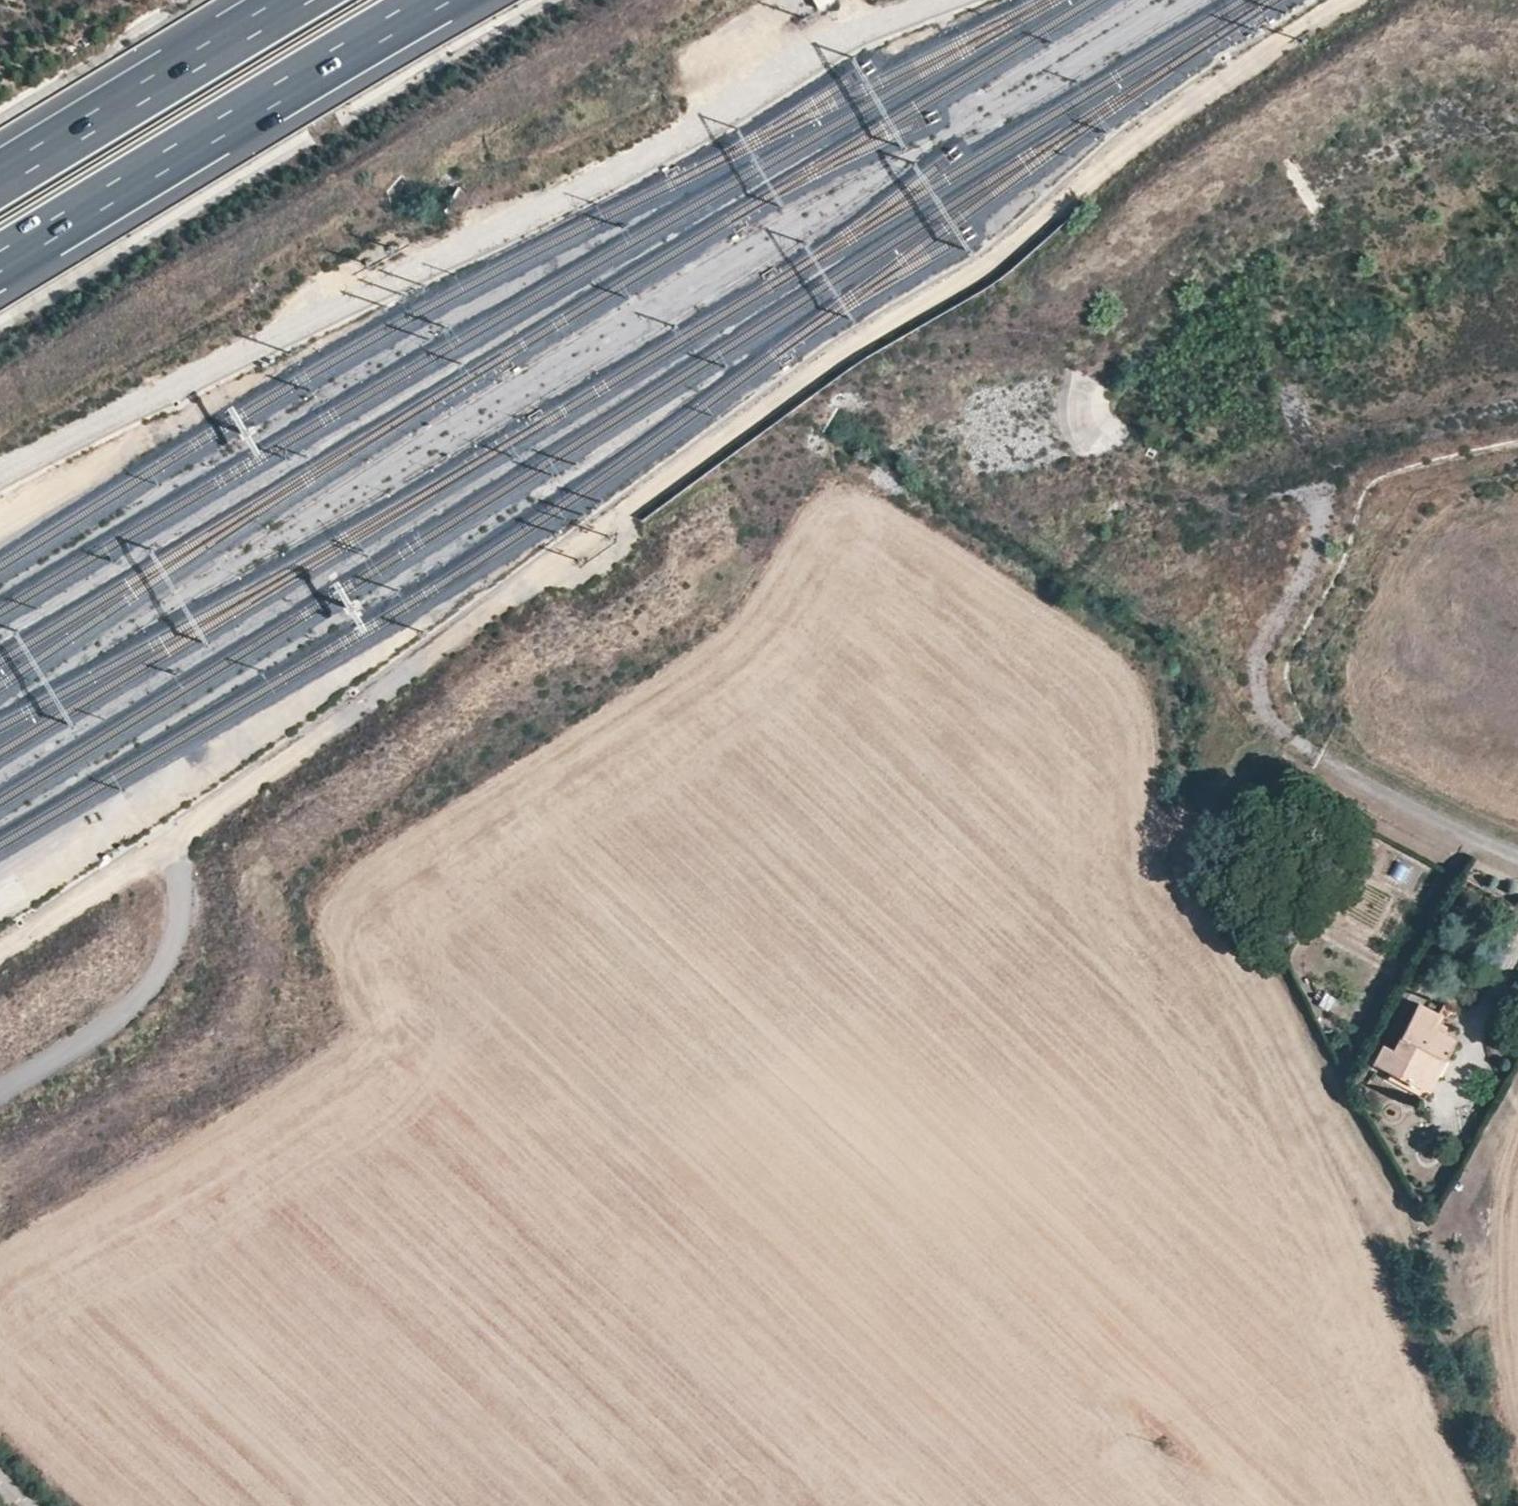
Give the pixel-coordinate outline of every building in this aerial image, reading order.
[(817,10),(836,3),(835,0),(813,0),(817,10)] [(1375,1062),(1390,1069),(1417,1085),(1435,1052),(1446,1059),(1457,1038),(1444,1032),(1433,1026),(1437,1019),(1440,1013),(1420,1002),(1394,1049),(1384,1043),(1375,1062)] [(1433,1026),(1444,1032),(1447,1025),(1437,1019),(1433,1026)] [(1417,1085),(1390,1069),(1387,1077),(1427,1097),(1446,1059),(1435,1052),(1417,1085)]
